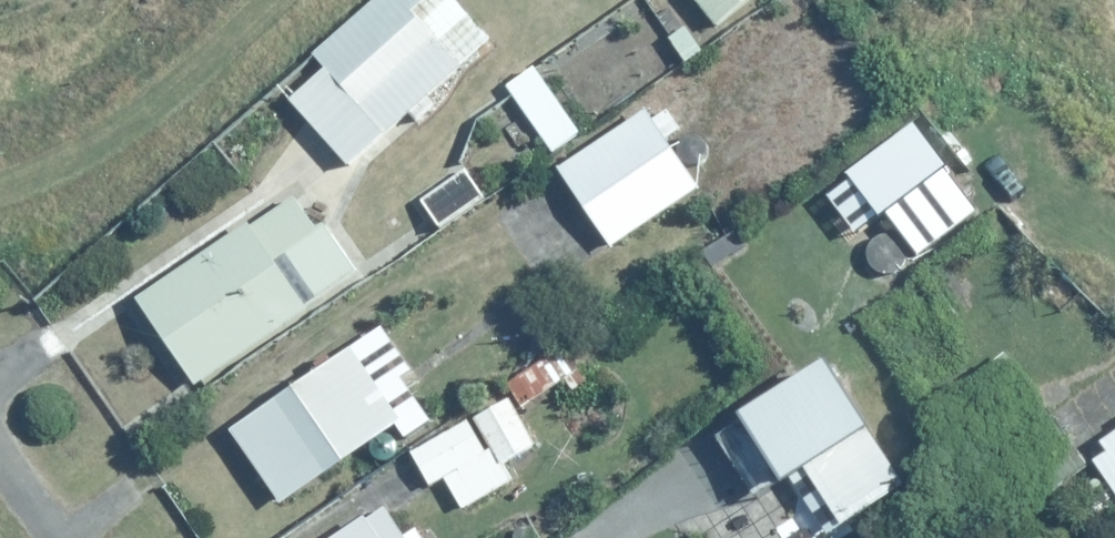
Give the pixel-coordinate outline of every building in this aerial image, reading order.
[(308,47),(323,64),(287,95),(346,165),(408,113),(416,122),(438,103),(425,89),(486,38),(453,0),(364,0),(308,47)] [(715,22),(742,0),(697,0),(715,22)] [(664,99),(651,108),(638,89),(578,127),(535,61),(504,81),(552,156),(546,160),(605,252),(641,229),(705,188),(669,132),(680,125),(664,99)] [(470,165),(419,199),(437,226),(488,193),(470,165)] [(315,222),(290,187),(133,297),(192,382),(360,264),(325,215),(315,222)] [(488,353),(522,404),(574,368),(540,317),(488,353)] [(228,420),(278,498),(400,420),(350,342),(228,420)] [(822,357),(735,411),(712,425),(757,497),(805,467),(839,521),(900,483),(822,357)] [(407,447),(427,484),(444,475),(461,507),(516,478),(505,458),(537,441),(511,392),(407,447)] [(1097,439),(1103,448),(1089,457),(1114,496),(1114,427),(1097,439)] [(324,537),(423,537),(413,521),(402,529),(383,500),(324,537)] [(938,537),(963,537),(955,526),(938,537)]
